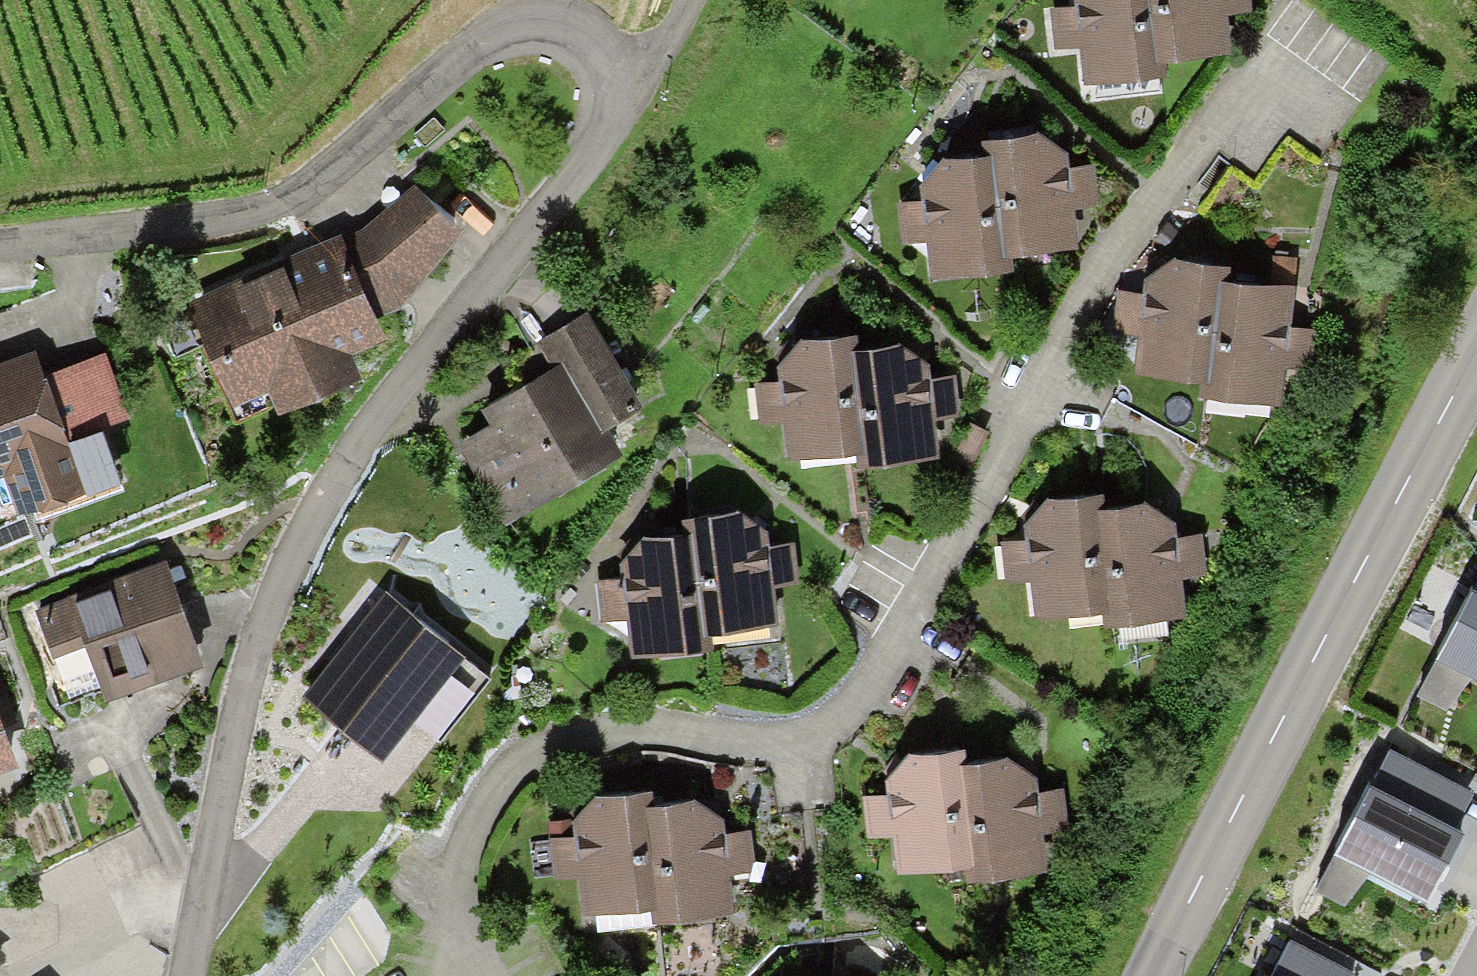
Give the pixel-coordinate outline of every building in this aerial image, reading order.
[(1153,76),(1151,55),(1147,0),(1074,0),(1075,8),(1048,10),(1051,53),(1084,51),(1087,80),(1153,76)] [(1151,55),(1218,52),(1216,11),(1239,10),(1238,0),(1147,0),(1151,55)] [(984,141),(996,242),(1063,239),(1061,206),(1084,205),(1083,166),(1063,167),(1062,143),(1055,136),(1038,120),(983,125),(984,141)] [(928,272),(998,263),(996,242),(984,141),(942,146),(926,171),(919,181),(921,197),(890,199),(897,247),(924,245),(928,272)] [(353,243),(378,299),(455,209),(420,179),(353,243)] [(353,243),(195,312),(233,399),(280,378),(284,389),(357,357),(345,328),(383,312),(378,299),(353,243)] [(1136,368),(1206,374),(1222,268),(1224,252),(1173,245),(1156,266),(1146,277),(1145,292),(1114,286),(1105,332),(1138,336),(1136,368)] [(1272,276),(1222,268),(1206,374),(1204,385),(1275,396),(1280,368),(1305,372),(1311,331),(1284,327),(1287,309),(1281,298),(1272,276)] [(554,348),(582,392),(625,365),(579,294),(536,321),(554,348)] [(789,458),(857,451),(849,339),(847,323),(801,328),(786,353),(777,370),(780,385),(752,397),(755,429),(788,427),(789,458)] [(113,330),(43,360),(63,406),(133,376),(113,330)] [(896,335),(849,339),(857,451),(858,462),(927,456),(925,428),(950,426),(948,389),(923,388),(921,362),(911,351),(896,335)] [(11,441),(48,425),(68,417),(63,406),(43,360),(36,342),(0,357),(0,446),(11,441)] [(459,430),(506,502),(610,435),(582,392),(554,348),(492,387),(502,402),(495,407),(459,430)] [(73,484),(48,425),(11,441),(36,499),(73,484)] [(1037,615),(1105,608),(1098,502),(1095,481),(1049,485),(1031,516),(1025,527),(1028,542),(1000,554),(1003,586),(1036,584),(1037,615)] [(1159,498),(1098,502),(1105,608),(1106,620),(1175,613),(1173,577),(1198,575),(1196,538),(1171,537),(1165,519),(1159,498)] [(687,526),(696,632),(762,628),(761,596),(784,595),(782,556),(762,557),(761,533),(755,525),(735,499),(685,503),(687,526)] [(627,655),(697,653),(696,632),(687,526),(641,529),(628,553),(618,571),(618,581),(593,582),(595,631),(627,630),(627,655)] [(89,626),(111,680),(199,644),(180,599),(164,559),(49,606),(62,637),(89,626)] [(1473,587),(1423,695),(1454,709),(1469,677),(1476,681),(1476,589),(1473,587)] [(339,652),(305,693),(382,755),(415,715),(438,734),(489,672),(390,590),(339,652)] [(17,747),(0,704),(0,753),(17,747)] [(898,869),(966,862),(958,750),(958,732),(910,738),(893,770),(887,780),(890,796),(862,807),(865,839),(897,838),(898,869)] [(1003,746),(958,750),(966,862),(967,873),(1036,867),(1035,838),(1060,837),(1057,800),(1033,799),(1031,772),(1025,767),(1003,746)] [(1444,818),(1373,781),(1341,843),(1423,886),(1455,824),(1444,818)] [(579,905),(647,899),(639,795),(637,783),(593,786),(578,804),(570,814),(571,833),(545,833),(546,876),(579,874),(579,905)] [(695,790),(639,795),(647,899),(648,910),(723,902),(721,872),(747,870),(747,825),(711,827),(712,816),(712,809),(695,790)] [(1267,975),(1354,975),(1357,971),(1291,933),(1267,975)] [(360,971),(335,940),(291,975),(353,975),(360,971)]
